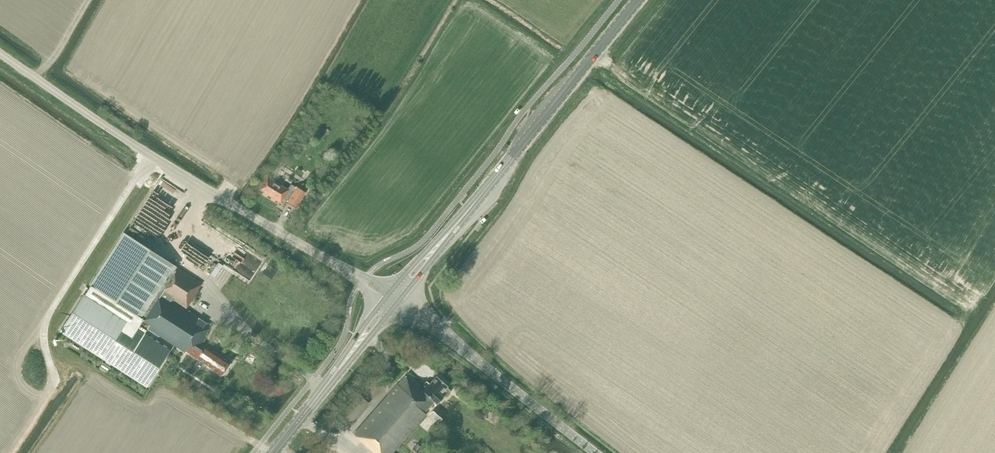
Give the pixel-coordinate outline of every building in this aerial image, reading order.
[(291,185),(288,190),(267,177),(259,190),(280,203),(283,198),(288,202),(287,202),(295,208),(305,192),(297,187),(296,188),(291,185)] [(185,352),(186,351),(223,376),(232,362),(202,343),(207,336),(206,335),(211,327),(176,304),(177,303),(186,309),(198,290),(197,290),(202,283),(124,233),(90,285),(91,286),(85,296),(83,294),(61,330),(147,386),(170,350),(156,341),(160,336),(185,352)] [(263,273),(271,279),(276,270),(269,265),(263,273)] [(58,339),(57,339),(57,338),(56,338),(56,337),(55,337),(54,337),(53,337),(53,338),(52,338),(51,338),(51,339),(50,340),(50,341),(50,342),(50,343),(51,344),(51,345),(52,345),(53,345),(53,346),(54,346),(55,346),(56,345),(57,344),(58,344),(58,343),(58,342),(58,341),(58,340),(58,339)] [(235,343),(231,349),(238,354),(242,347),(235,343)] [(426,415),(424,413),(434,402),(437,404),(443,397),(447,397),(450,393),(449,390),(446,388),(447,386),(436,377),(429,384),(428,383),(421,390),(405,376),(354,435),(375,452),(392,452),(426,415)] [(438,405),(434,412),(441,417),(446,409),(438,405)]
